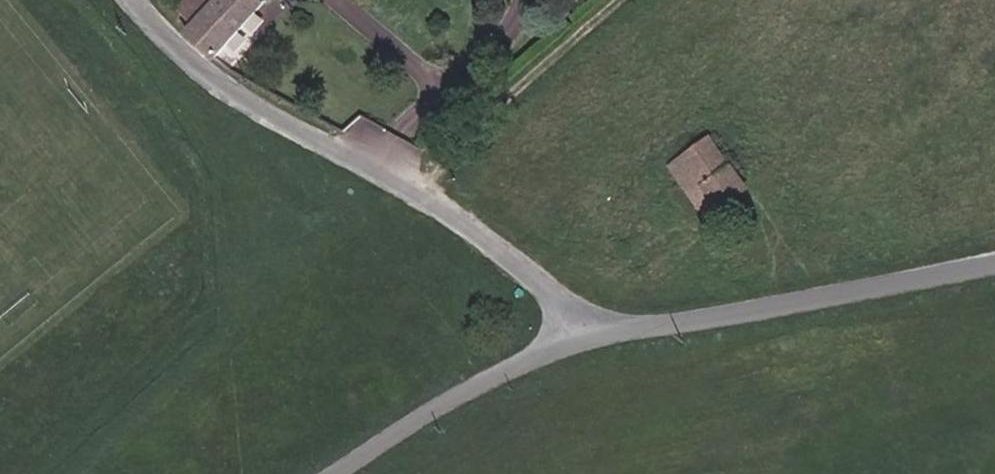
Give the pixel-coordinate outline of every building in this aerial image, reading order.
[(269,0),(191,0),(183,9),(198,22),(190,31),(219,57),(270,0),(269,0)] [(713,139),(673,167),(714,219),(752,190),(713,139)]
